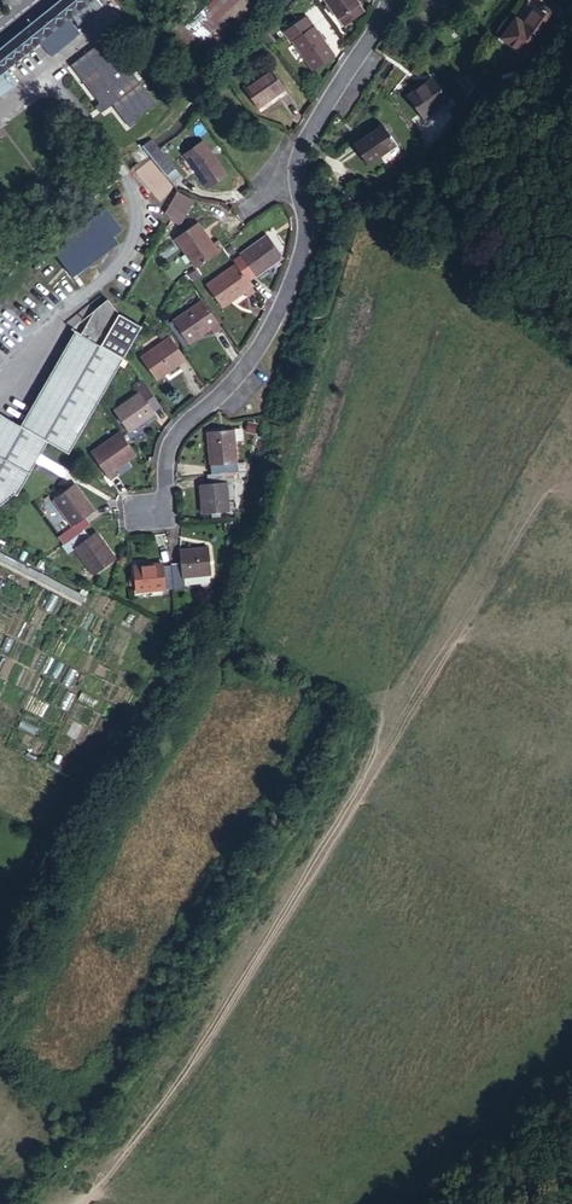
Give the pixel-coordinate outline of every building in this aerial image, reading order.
[(96,0),(64,0),(0,52),(0,76),(96,0)] [(216,0),(194,0),(176,18),(197,38),(226,10),(216,0)] [(226,62),(266,16),(250,0),(216,0),(226,10),(231,14),(202,43),(224,64),(226,62)] [(365,15),(355,0),(323,0),(343,30),(365,15)] [(556,17),(529,2),(499,49),(525,65),(556,17)] [(231,14),(226,10),(197,38),(202,43),(231,14)] [(314,73),(335,58),(311,22),(304,12),(280,27),(287,37),(289,36),(314,73)] [(197,38),(176,18),(157,37),(205,84),(224,64),(202,43),(197,38)] [(387,46),(387,47),(386,52),(391,56),(393,55),(397,55),(398,47),(394,44),(387,46)] [(109,143),(156,109),(110,46),(80,68),(113,112),(95,124),(109,143)] [(254,105),(284,92),(275,72),(245,86),(254,105)] [(417,113),(437,85),(435,80),(409,100),(417,113)] [(451,112),(444,103),(443,104),(425,122),(430,128),(451,112)] [(388,152),(394,143),(384,127),(355,146),(368,166),(388,152)] [(144,147),(150,143),(147,139),(141,144),(144,147)] [(168,177),(176,170),(160,150),(153,141),(152,140),(150,143),(144,147),(168,177)] [(207,193),(225,181),(203,148),(184,159),(207,193)] [(182,177),(176,170),(168,177),(173,183),(182,177)] [(168,209),(184,218),(194,202),(178,192),(168,209)] [(179,227),(184,218),(168,209),(165,214),(169,219),(171,222),(179,227)] [(51,245),(72,276),(119,243),(98,213),(51,245)] [(193,270),(220,252),(215,244),(210,246),(197,227),(174,241),(193,270)] [(265,238),(230,263),(233,267),(245,284),(280,259),(265,238)] [(252,294),(245,284),(233,267),(205,287),(221,309),(242,294),(246,299),(252,294)] [(1,430),(16,439),(0,466),(0,484),(24,444),(39,452),(46,441),(48,442),(66,454),(73,442),(42,422),(113,305),(108,299),(95,310),(80,334),(75,331),(20,427),(0,415),(0,430),(1,430)] [(212,335),(220,330),(201,304),(172,323),(187,346),(209,331),(212,335)] [(116,372),(121,364),(123,361),(143,328),(119,313),(113,305),(42,422),(73,442),(95,406),(116,372)] [(153,378),(183,359),(168,338),(139,357),(153,378)] [(156,408),(147,395),(138,382),(129,388),(134,395),(110,411),(123,431),(149,415),(148,413),(156,408)] [(1,430),(0,432),(0,466),(16,439),(1,430)] [(108,469),(129,456),(113,432),(84,450),(102,479),(111,473),(108,469)] [(206,476),(228,475),(232,474),(229,433),(202,435),(206,476)] [(39,452),(41,454),(48,442),(46,441),(39,452)] [(39,452),(24,444),(0,484),(10,490),(14,492),(25,474),(34,459),(39,452)] [(16,496),(41,454),(39,452),(34,459),(25,474),(14,492),(10,490),(0,506),(14,495),(16,496)] [(206,476),(202,477),(203,487),(196,488),(199,518),(224,515),(221,485),(229,484),(228,475),(206,476)] [(0,506),(10,490),(0,484),(0,507),(0,506)] [(77,531),(84,526),(79,518),(87,512),(70,485),(48,500),(66,526),(57,532),(63,541),(77,531)] [(83,538),(77,531),(63,541),(86,575),(108,561),(89,533),(83,538)] [(168,590),(168,592),(179,591),(178,583),(208,580),(205,553),(176,556),(177,564),(166,565),(166,567),(168,590)] [(81,607),(85,601),(0,558),(0,565),(81,607)] [(168,590),(166,567),(157,568),(157,564),(128,567),(131,593),(168,590)] [(169,610),(170,626),(180,630),(188,619),(169,610)]
